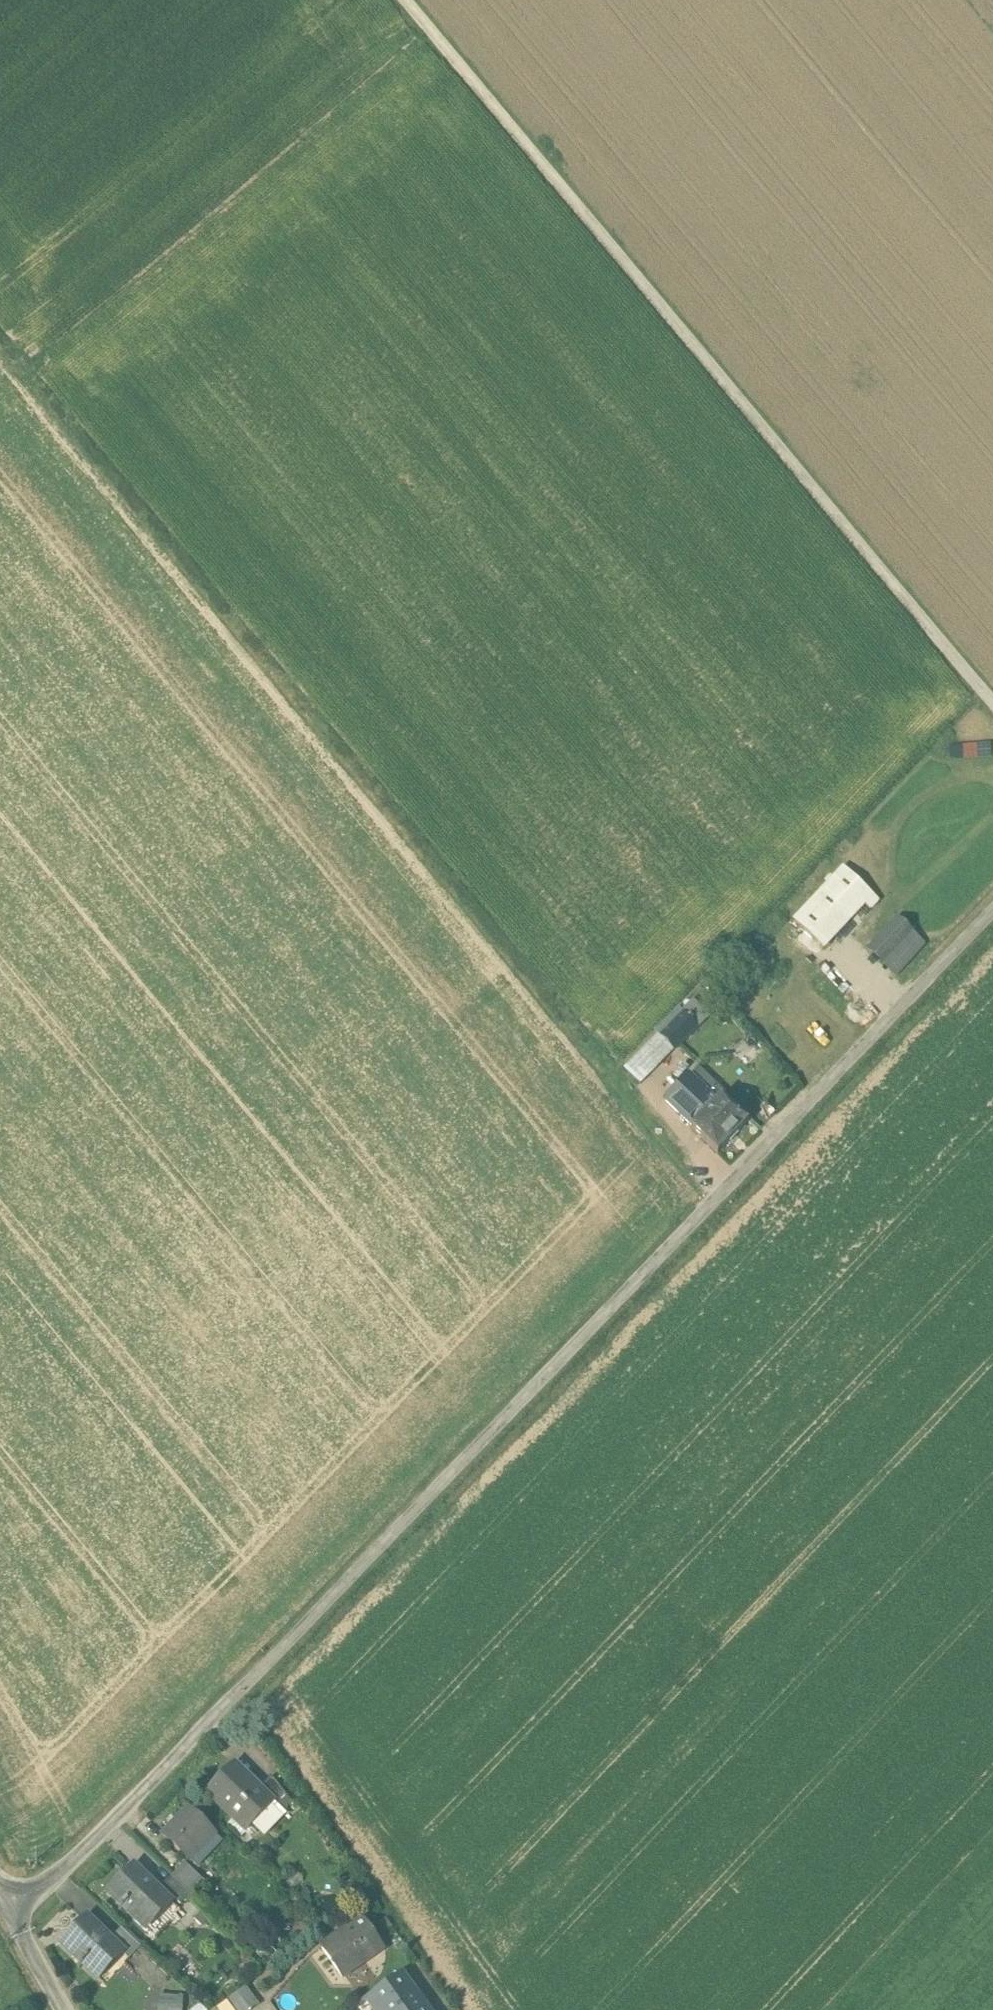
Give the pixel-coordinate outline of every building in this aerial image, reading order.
[(879,901),(842,867),(794,919),(825,948),(866,904),(871,910),(879,901)] [(924,944),(897,919),(868,950),(895,976),(924,944)] [(681,1011),(625,1068),(641,1084),(697,1027),(681,1011)] [(749,1122),(722,1097),(717,1102),(690,1077),(667,1101),(694,1126),(692,1128),(719,1153),(749,1122)] [(260,1789),(234,1764),(206,1793),(246,1832),(273,1804),(274,1803),(260,1789)] [(286,1796),(271,1777),(260,1789),(274,1803),(273,1804),(276,1806),(286,1796)] [(214,1834),(189,1811),(164,1837),(188,1860),(214,1834)] [(206,1883),(185,1862),(172,1876),(190,1895),(193,1897),(206,1883)] [(170,1900),(135,1866),(108,1894),(121,1907),(118,1910),(121,1912),(124,1909),(143,1928),(159,1911),(155,1907),(164,1897),(168,1901),(170,1900)] [(190,1895),(172,1876),(162,1886),(181,1905),(190,1895)] [(110,1940),(86,1917),(60,1943),(81,1963),(78,1966),(80,1969),(83,1965),(99,1980),(101,1978),(98,1975),(120,1952),(123,1955),(123,1954),(124,1953),(110,1940)] [(362,1920),(322,1948),(343,1977),(383,1949),(362,1920)] [(141,1947),(121,1928),(110,1940),(124,1953),(123,1954),(129,1959),(141,1947)] [(277,1954),(261,1939),(252,1949),(267,1965),(277,1954)] [(401,1974),(366,1999),(373,2009),(379,2009),(380,2009),(426,2009),(401,1974)] [(230,1997),(239,2009),(250,2009),(260,2003),(247,1984),(230,1997)] [(163,1994),(161,2004),(184,2007),(185,1996),(163,1994)]
